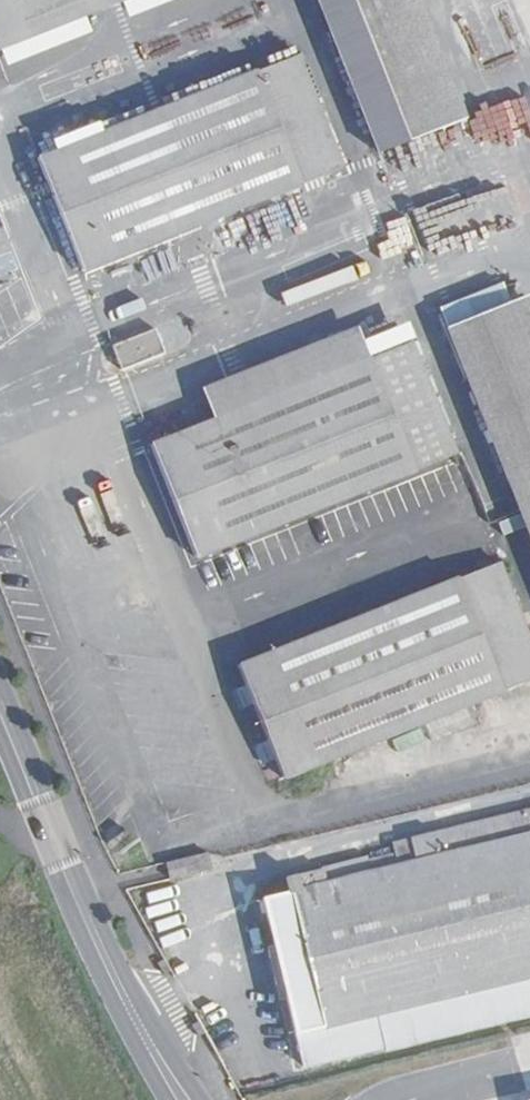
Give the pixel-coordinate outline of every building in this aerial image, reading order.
[(146,0),(0,0),(0,58),(146,0)] [(372,165),(458,132),(405,0),(306,0),(372,165)] [(479,2),(497,65),(520,58),(504,0),(487,0),(479,2)] [(340,181),(294,66),(34,170),(79,285),(340,181)] [(499,223),(517,216),(509,195),(491,202),(499,223)] [(444,343),(529,555),(529,307),(444,343)] [(162,368),(152,342),(108,360),(117,385),(162,368)] [(191,572),(454,469),(409,355),(146,459),(191,572)] [(529,694),(529,659),(498,580),(236,683),(280,790),(529,694)] [(312,1079),(529,1027),(529,822),(400,852),(403,868),(375,874),(377,884),(333,894),(330,879),(290,889),(293,903),(269,909),(284,968),(278,969),(283,992),(289,992),(312,1079)] [(208,881),(206,873),(182,879),(183,887),(208,881)] [(162,884),(164,892),(183,887),(182,879),(162,884)] [(185,897),(211,891),(208,881),(183,887),(185,897)] [(185,897),(183,887),(164,892),(166,902),(185,897)]
